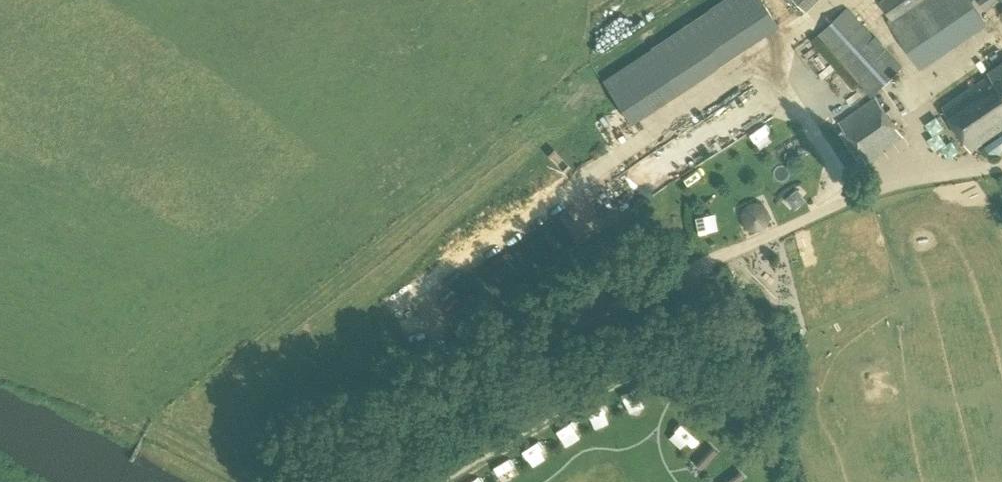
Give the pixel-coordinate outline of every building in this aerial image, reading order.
[(609,83),(635,122),(782,23),(766,0),(733,0),(609,83)] [(879,1),(892,19),(888,21),(921,69),(986,24),(970,0),(881,0),(879,1)] [(870,96),(902,67),(847,8),(816,37),(870,96)] [(988,71),(990,73),(942,106),(973,151),(1001,131),(1001,62),(988,71)] [(841,73),(824,93),(840,107),(858,87),(841,73)] [(866,162),(903,136),(875,96),(838,121),(866,162)] [(770,223),(772,217),(770,210),(766,204),(761,201),(757,199),(753,199),(746,201),(741,205),(737,212),(737,218),(738,224),(742,229),(747,233),(752,234),(755,234),(761,233),(767,229),(770,223)] [(642,385),(665,375),(660,363),(637,373),(642,385)] [(685,418),(668,417),(668,435),(684,436),(685,418)] [(709,444),(695,458),(705,467),(718,452),(709,444)] [(721,480),(723,481),(739,481),(744,479),(736,468),(721,480)]
